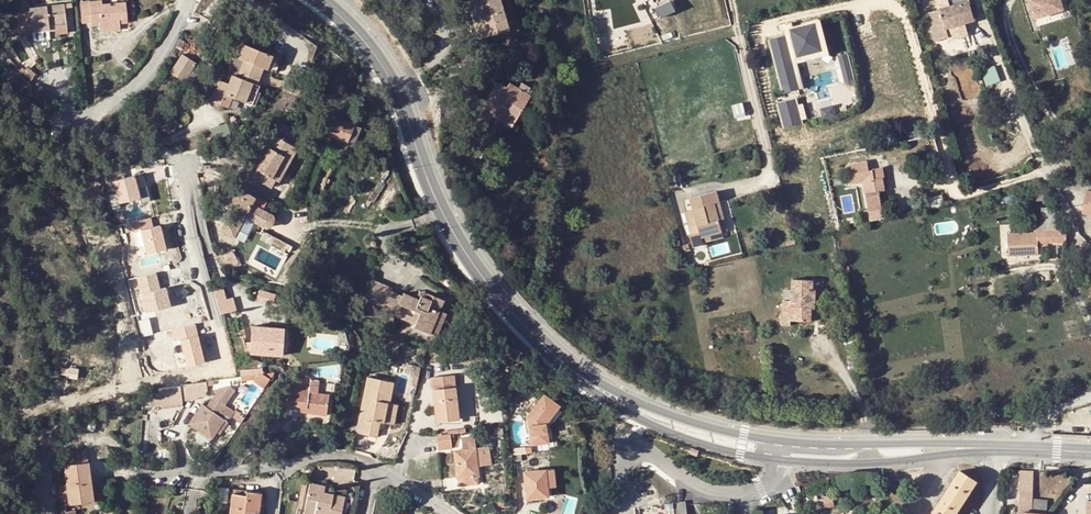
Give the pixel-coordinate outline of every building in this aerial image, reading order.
[(473,0),(471,0),(466,2),(478,38),(484,36),(473,0)] [(484,36),(507,29),(498,0),(473,0),(484,36)] [(656,7),(662,16),(677,8),(672,0),(668,0),(656,7)] [(1036,18),(1065,10),(1062,0),(1030,0),(1036,18)] [(92,27),(101,26),(120,25),(120,20),(127,19),(126,3),(118,4),(118,5),(110,6),(110,3),(103,4),(102,1),(81,2),(83,24),(92,23),(92,27)] [(964,19),(965,22),(973,20),(968,1),(960,4),(964,19)] [(70,3),(28,7),(30,31),(47,29),(46,24),(54,23),(54,33),(72,32),(72,22),(70,3)] [(964,19),(960,4),(926,14),(933,41),(948,37),(945,28),(965,22),(964,19)] [(0,20),(0,26),(16,22),(15,17),(0,20)] [(0,26),(0,34),(0,35),(18,31),(16,22),(0,26)] [(820,22),(814,24),(821,51),(789,59),(797,90),(802,89),(795,62),(827,54),(820,22)] [(769,40),(782,94),(797,90),(789,59),(821,51),(814,24),(789,30),(782,31),(783,36),(769,40)] [(244,44),(239,58),(243,60),(237,76),(254,83),(257,84),(263,68),(276,72),(281,59),(244,44)] [(196,64),(182,54),(171,73),(191,86),(198,76),(192,72),(196,64)] [(837,57),(843,83),(852,81),(845,55),(837,57)] [(243,60),(239,58),(236,57),(229,73),(232,74),(237,76),(243,60)] [(21,66),(19,67),(27,80),(32,76),(27,69),(24,70),(21,66)] [(987,84),(1001,81),(997,66),(983,69),(987,84)] [(229,83),(220,80),(212,100),(221,104),(225,94),(246,102),(254,83),(237,76),(232,74),(229,83)] [(470,92),(470,80),(453,82),(454,93),(470,92)] [(506,86),(500,83),(470,134),(479,139),(493,116),(510,126),(529,93),(527,92),(529,87),(521,83),(518,88),(508,82),(506,86)] [(254,83),(246,102),(252,104),(260,85),(257,84),(254,83)] [(234,97),(225,94),(221,104),(230,107),(234,97)] [(452,100),(443,101),(445,116),(451,117),(459,104),(452,100)] [(793,100),(776,104),(782,129),(799,124),(793,100)] [(360,128),(328,114),(321,133),(353,146),(360,128)] [(293,146),(271,134),(264,146),(268,148),(256,169),(253,168),(248,176),(269,188),(274,179),(270,177),(282,156),(286,158),(293,146)] [(207,137),(208,143),(216,141),(215,135),(207,137)] [(854,141),(847,142),(849,158),(857,157),(854,141)] [(268,148),(264,146),(253,168),(256,169),(268,148)] [(296,148),(293,146),(286,158),(282,156),(270,177),(274,179),(278,181),(296,148)] [(863,182),(865,194),(878,192),(884,191),(880,169),(868,171),(866,162),(859,164),(862,176),(863,182)] [(862,176),(859,164),(849,165),(850,174),(849,174),(851,184),(863,182),(862,176)] [(1079,175),(1059,179),(1061,191),(1082,187),(1079,175)] [(115,202),(149,198),(148,186),(136,187),(135,176),(113,178),(115,202)] [(233,199),(228,209),(232,210),(220,231),(233,238),(244,217),(266,228),(267,228),(267,227),(268,227),(269,227),(269,226),(270,226),(270,225),(271,225),(271,224),(271,223),(272,223),(272,222),(272,221),(273,221),(273,220),(273,219),(273,218),(273,217),(273,216),(273,215),(265,212),(251,204),(254,198),(235,188),(230,198),(233,199)] [(1087,191),(1082,213),(1090,215),(1090,192),(1087,191)] [(716,192),(690,198),(693,209),(714,204),(719,203),(716,192)] [(878,192),(865,194),(868,211),(869,219),(882,217),(878,192)] [(941,195),(927,198),(928,210),(943,207),(941,195)] [(233,199),(230,198),(225,207),(228,209),(233,199)] [(269,205),(254,198),(251,204),(265,212),(269,205)] [(714,204),(720,229),(725,227),(719,203),(714,204)] [(706,232),(720,229),(714,204),(693,209),(699,234),(691,236),(687,238),(692,257),(704,253),(700,239),(707,237),(706,232)] [(699,234),(693,209),(685,211),(691,236),(699,234)] [(152,217),(131,220),(136,255),(165,250),(161,224),(153,225),(152,217)] [(1040,233),(1038,233),(1038,243),(1065,242),(1065,230),(1057,230),(1056,226),(1040,226),(1040,233)] [(706,232),(707,237),(721,233),(720,229),(706,232)] [(1038,243),(1038,233),(1008,234),(1009,256),(1038,254),(1038,243)] [(146,313),(171,306),(165,286),(162,287),(157,271),(136,277),(146,313)] [(813,280),(791,279),(791,290),(783,290),(781,324),(790,325),(790,320),(811,321),(811,309),(815,309),(816,289),(813,289),(813,280)] [(223,290),(214,292),(221,316),(235,312),(232,301),(226,302),(223,290)] [(260,291),(258,297),(272,301),(274,295),(260,291)] [(419,291),(417,298),(424,301),(427,293),(419,291)] [(390,292),(379,316),(392,321),(394,316),(414,324),(413,327),(431,334),(440,311),(444,300),(427,293),(424,301),(402,292),(401,296),(390,292)] [(447,314),(440,311),(431,334),(437,337),(447,314)] [(173,357),(176,370),(205,364),(197,323),(170,329),(176,356),(173,357)] [(284,328),(252,326),(251,342),(243,342),(247,353),(282,356),(284,328)] [(372,338),(365,336),(363,343),(370,344),(372,338)] [(67,369),(62,368),(61,375),(66,375),(66,377),(78,379),(79,368),(68,367),(67,369)] [(262,367),(240,370),(241,376),(257,374),(263,374),(262,367)] [(417,387),(422,369),(416,368),(413,386),(417,387)] [(263,374),(257,374),(254,380),(264,387),(274,372),(263,374)] [(395,380),(368,374),(360,415),(395,422),(399,401),(391,399),(395,380)] [(431,379),(432,390),(454,387),(453,376),(431,379)] [(310,379),(309,386),(319,388),(320,381),(310,379)] [(286,406),(299,408),(306,409),(305,413),(325,416),(329,394),(318,392),(319,388),(309,386),(281,382),(277,409),(285,410),(286,406)] [(206,383),(185,386),(186,396),(207,393),(206,383)] [(186,400),(186,396),(185,386),(158,389),(160,404),(182,402),(182,401),(186,400)] [(203,404),(188,423),(199,431),(195,436),(206,445),(215,432),(218,434),(231,417),(235,411),(225,404),(236,390),(233,387),(220,389),(207,407),(203,404)] [(436,421),(454,419),(453,409),(457,409),(454,387),(432,390),(436,421)] [(559,405),(543,393),(527,416),(531,445),(549,442),(546,423),(559,405)] [(235,411),(231,417),(240,423),(245,416),(236,410),(235,411)] [(451,448),(449,434),(443,435),(437,435),(437,437),(438,449),(451,448)] [(478,481),(477,465),(475,448),(473,436),(460,437),(462,449),(454,450),(458,485),(478,481)] [(489,446),(475,448),(477,465),(490,464),(489,446)] [(693,447),(691,453),(699,455),(700,449),(693,447)] [(66,457),(66,465),(87,463),(86,450),(66,457)] [(64,465),(67,485),(68,493),(69,505),(93,502),(87,463),(66,465),(64,465)] [(553,469),(523,472),(526,499),(548,497),(547,480),(554,480),(553,469)] [(947,492),(955,498),(949,508),(941,502),(933,513),(955,513),(976,481),(960,471),(947,492)] [(1031,513),(1032,499),(1033,471),(1020,471),(1017,513),(1031,513)] [(326,486),(311,483),(304,512),(312,513),(343,513),(346,497),(332,493),(324,492),(326,486)] [(59,494),(62,494),(68,493),(67,485),(58,486),(59,494)] [(232,489),(230,513),(263,513),(264,512),(260,513),(262,494),(232,489)] [(947,492),(941,502),(949,508),(955,498),(947,492)] [(817,500),(819,510),(834,507),(832,497),(817,500)] [(1047,500),(1032,499),(1031,513),(1047,513),(1047,500)] [(676,513),(687,513),(685,501),(675,502),(676,513)] [(404,502),(383,503),(384,513),(405,513),(404,502)]
